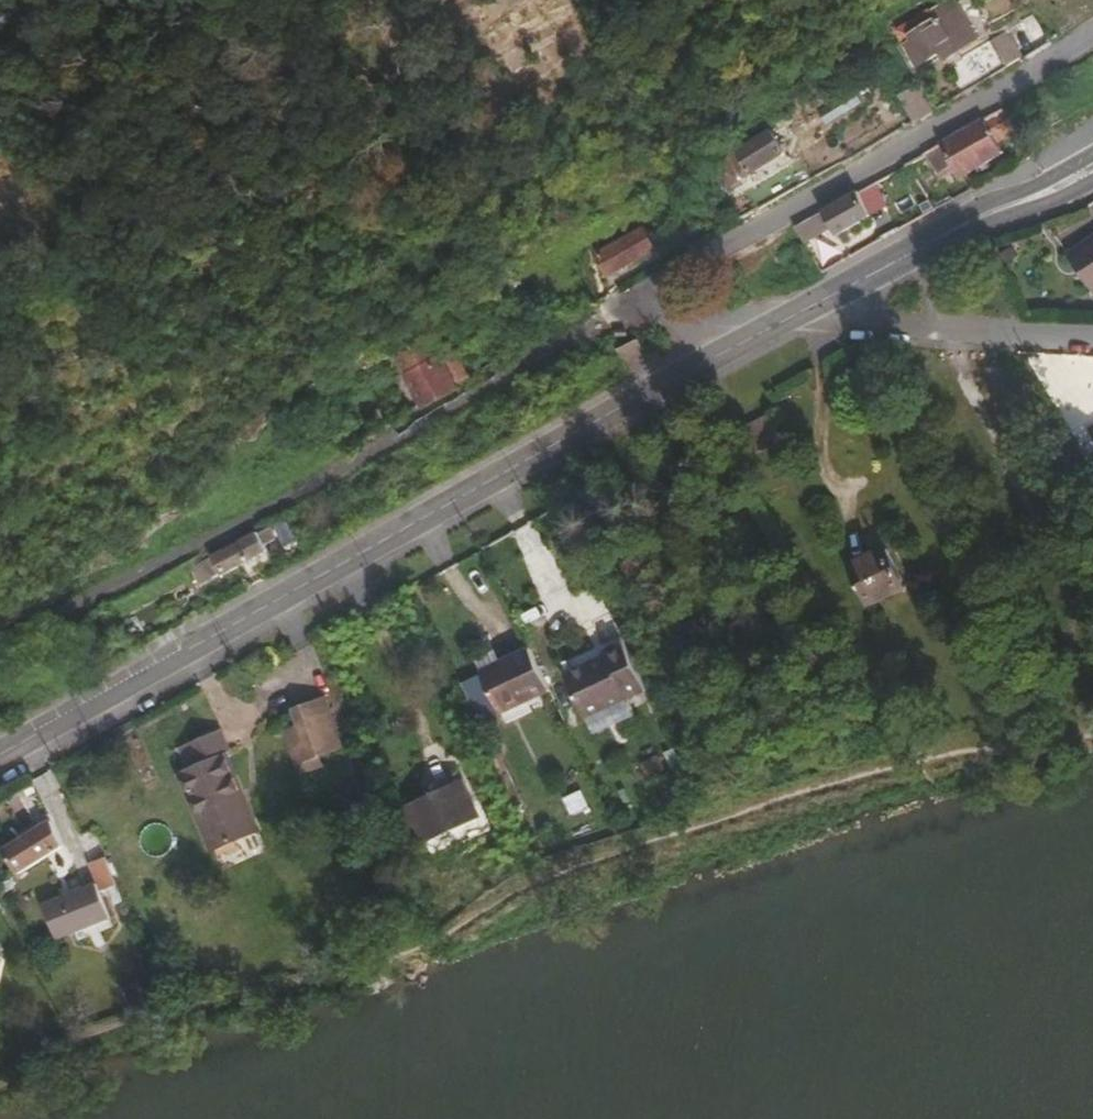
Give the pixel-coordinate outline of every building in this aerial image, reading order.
[(957,45),(937,10),(900,31),(921,67),(957,45)] [(980,86),(970,68),(954,77),(964,95),(980,86)] [(934,111),(920,85),(898,98),(912,124),(934,111)] [(958,178),(1001,153),(995,142),(1014,132),(1003,112),(940,146),(958,178)] [(725,191),(782,159),(772,140),(714,175),(725,191)] [(858,193),(795,230),(805,248),(832,232),(836,237),(871,217),(858,193)] [(606,279),(652,254),(641,233),(594,259),(606,279)] [(1062,254),(1086,294),(1092,290),(1092,235),(1062,254)] [(456,388),(421,330),(387,351),(421,408),(456,388)] [(622,364),(645,352),(638,339),(615,351),(622,364)] [(775,438),(764,415),(731,431),(742,454),(775,438)] [(823,449),(817,437),(800,445),(805,457),(823,449)] [(209,579),(265,551),(256,534),(201,562),(209,579)] [(904,590),(885,551),(876,555),(894,594),(904,590)] [(894,594),(876,555),(846,568),(865,608),(894,594)] [(644,690),(619,636),(600,644),(605,654),(564,673),(585,718),(626,699),(644,690)] [(600,644),(559,663),(564,673),(605,654),(600,644)] [(547,691),(527,648),(489,666),(509,708),(519,704),(509,680),(525,673),(536,696),(547,691)] [(509,708),(489,666),(479,671),(498,713),(509,708)] [(536,696),(525,673),(509,680),(519,704),(536,696)] [(312,721),(332,715),(321,683),(289,695),(295,713),(305,747),(313,745),(319,743),(312,721)] [(589,728),(630,709),(626,699),(585,718),(589,728)] [(305,747),(295,713),(280,718),(294,760),(315,753),(313,745),(305,747)] [(339,736),(332,715),(312,721),(319,743),(339,736)] [(195,774),(221,763),(219,757),(230,752),(221,734),(184,751),(192,769),(195,774)] [(176,755),(184,774),(192,769),(184,751),(176,755)] [(250,833),(221,763),(195,774),(186,778),(185,779),(214,849),(250,833)] [(192,769),(184,774),(186,778),(195,774),(192,769)] [(483,817),(469,787),(418,811),(432,840),(455,830),(483,817)] [(489,830),(483,817),(455,830),(461,843),(489,830)] [(51,824),(3,851),(16,872),(61,848),(51,824)] [(639,851),(632,836),(623,840),(630,856),(639,851)] [(98,888),(114,884),(107,857),(91,861),(98,888)] [(69,931),(103,920),(93,890),(41,908),(51,938),(69,931)] [(106,930),(103,920),(69,931),(73,941),(106,930)]
